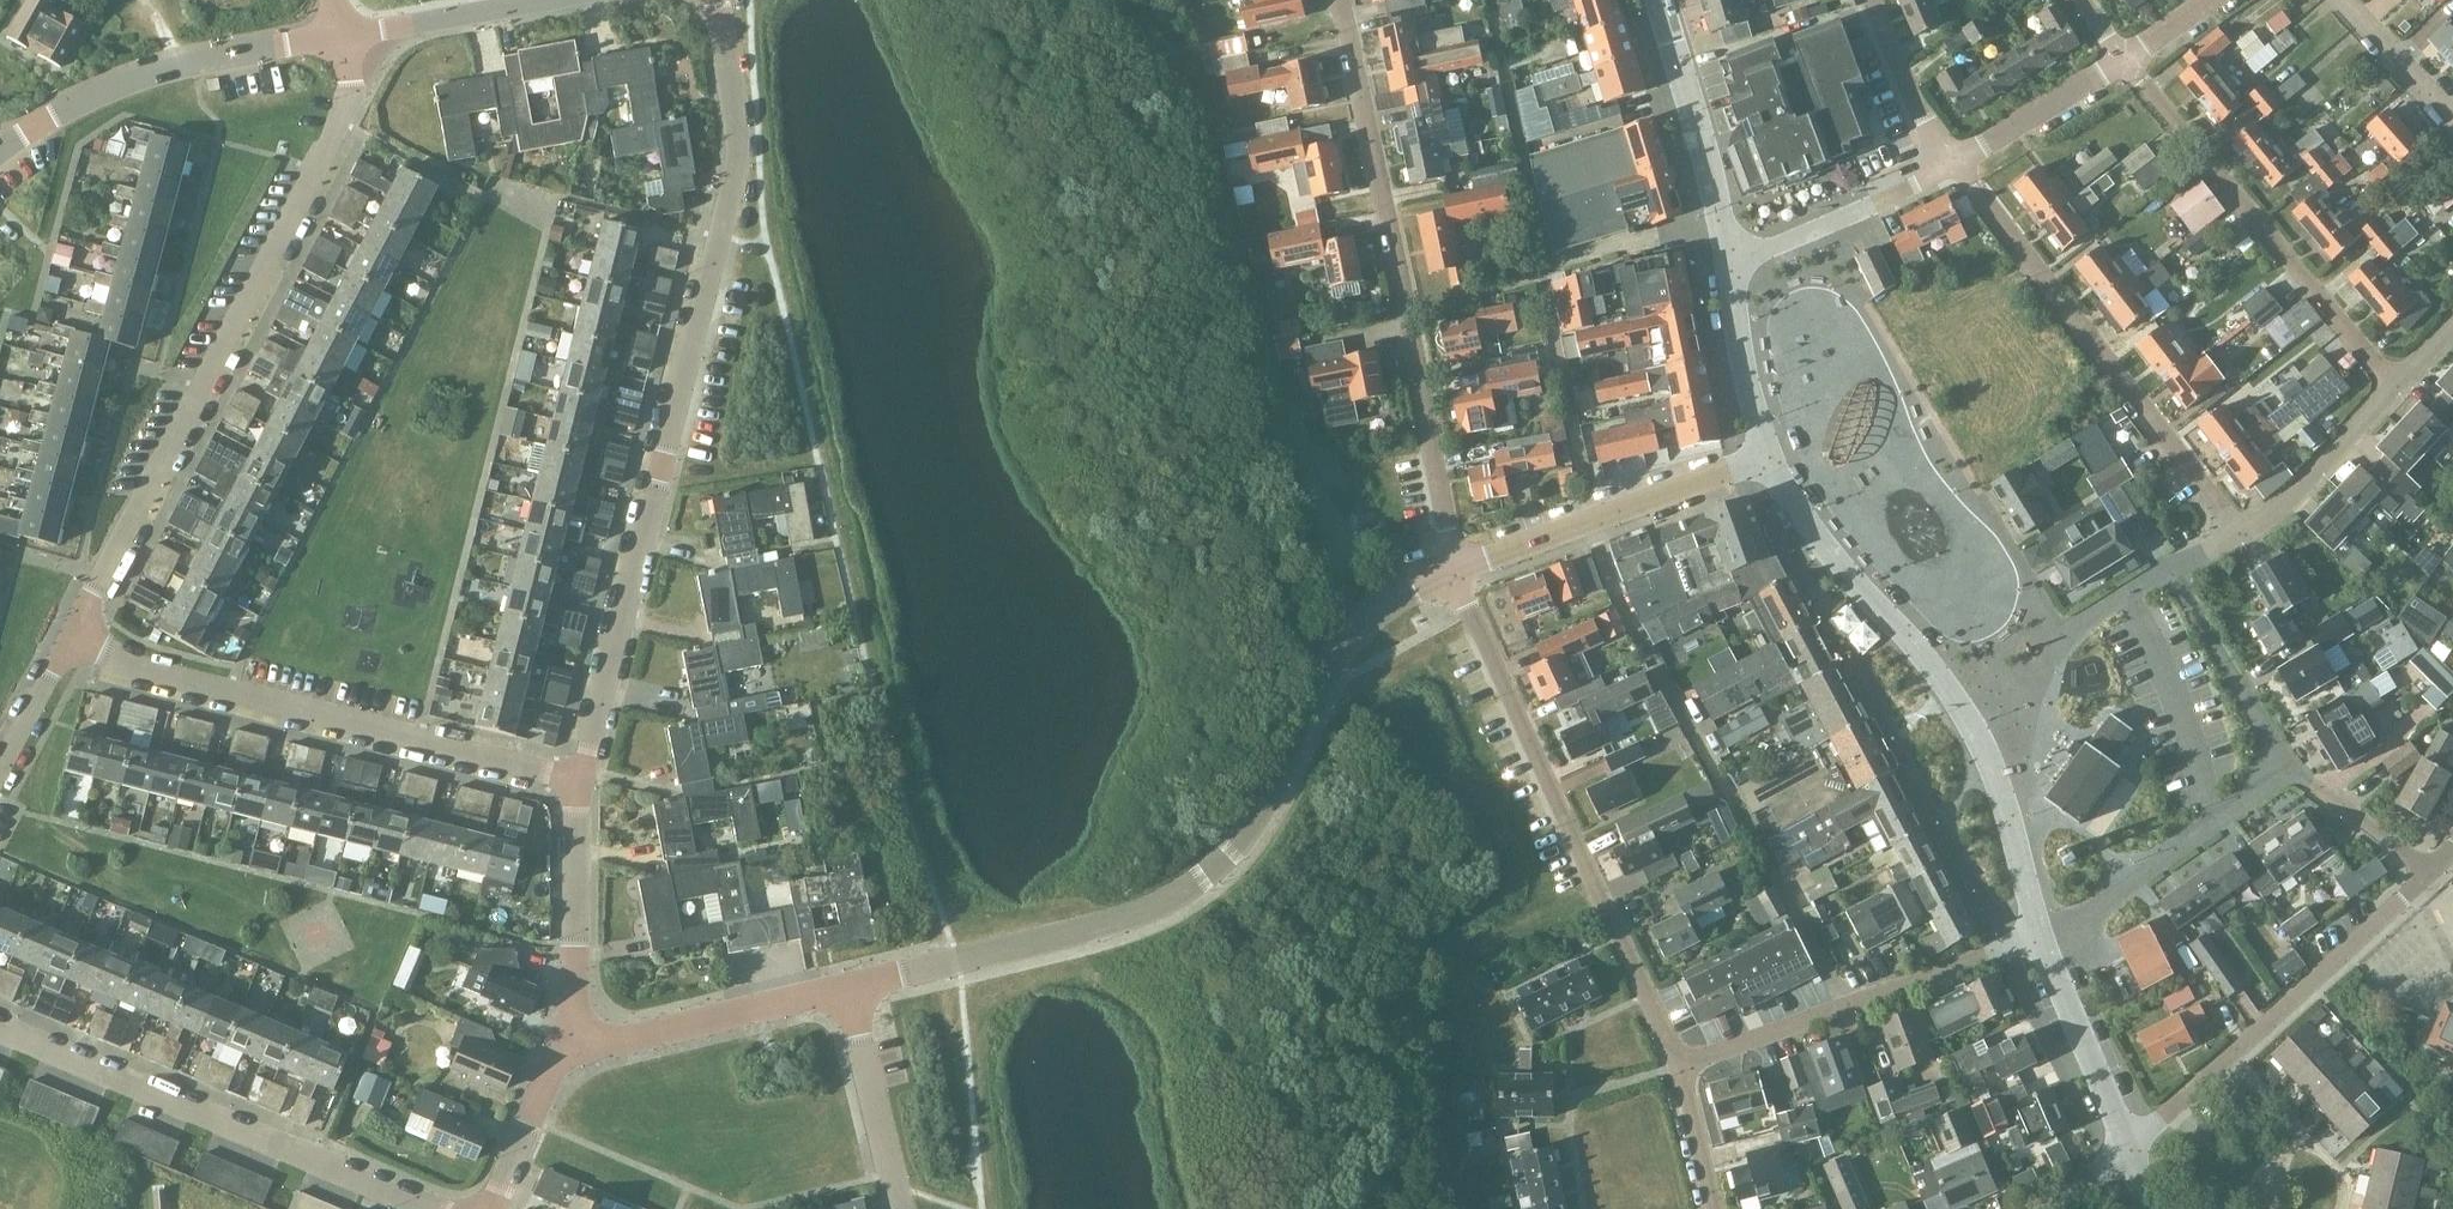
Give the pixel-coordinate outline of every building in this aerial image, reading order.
[(36,53),(35,55),(58,68),(82,24),(59,11),(58,14),(46,8),(48,4),(40,0),(25,0),(6,37),(36,53)] [(1248,28),(1306,16),(1303,2),(1306,2),(1305,0),(1243,0),(1248,28)] [(1374,3),(1386,1),(1388,14),(1427,6),(1425,0),(1373,0),(1374,3)] [(1558,11),(1575,6),(1584,33),(1623,21),(1617,0),(1554,0),(1558,11)] [(1701,2),(1711,35),(1721,31),(1726,46),(1753,37),(1743,5),(1758,0),(1709,0),(1701,2)] [(1776,9),(1807,0),(1774,0),(1776,9)] [(1916,36),(1941,26),(1930,0),(1900,0),(1916,36)] [(2068,20),(2056,0),(2033,0),(2031,1),(2049,30),(2026,44),(2040,67),(2080,44),(2066,21),(2068,20)] [(2132,10),(2146,0),(2124,0),(2132,10)] [(1379,29),(1386,61),(1466,44),(1462,28),(1418,37),(1415,23),(1430,20),(1427,6),(1388,14),(1391,27),(1379,29)] [(1805,8),(1793,12),(1796,23),(1808,19),(1805,8)] [(2281,13),(2267,24),(2275,35),(2289,24),(2281,13)] [(1994,35),(1984,17),(1980,20),(1975,14),(1959,23),(1962,29),(1974,47),(1994,35)] [(2404,20),(2398,27),(2404,33),(2410,26),(2404,20)] [(1623,21),(1584,33),(1595,68),(1634,56),(1623,21)] [(2452,62),(2452,21),(2430,42),(2451,64),(2452,62)] [(1748,148),(1733,159),(1737,171),(1732,172),(1743,198),(1762,190),(1764,193),(1784,185),(1785,189),(1797,184),(1797,185),(1808,181),(1807,180),(1818,176),(1817,173),(1838,165),(1837,163),(1858,155),(1855,146),(1870,140),(1868,136),(1869,136),(1852,91),(1864,87),(1840,25),(1796,42),(1822,116),(1797,121),(1779,67),(1784,65),(1777,47),(1776,43),(1728,60),(1735,79),(1726,82),(1748,148)] [(2180,76),(2200,100),(2221,82),(2207,65),(2231,44),(2219,28),(2185,57),(2192,66),(2180,76)] [(1974,47),(1962,29),(1941,43),(1949,55),(1952,52),(1959,65),(1977,54),(1974,47)] [(2287,30),(2253,59),(2262,70),(2297,41),(2287,30)] [(2251,33),(2238,42),(2250,58),(2263,49),(2251,33)] [(1564,39),(1536,47),(1542,66),(1570,57),(1564,39)] [(575,52),(573,41),(516,51),(517,54),(502,57),(506,77),(516,136),(519,154),(580,143),(587,116),(577,65),(576,57),(578,56),(578,52),(575,52)] [(1407,107),(1443,100),(1437,73),(1484,63),(1479,41),(1466,44),(1386,61),(1393,93),(1403,90),(1407,107)] [(2001,91),(2040,67),(2026,44),(1987,68),(2001,91)] [(626,85),(633,126),(660,122),(648,48),(590,58),(591,62),(577,65),(587,116),(602,114),(608,105),(605,88),(626,85)] [(1327,104),(1318,60),(1286,67),(1286,68),(1260,74),(1259,67),(1250,67),(1248,54),(1213,62),(1217,79),(1226,76),(1230,100),(1264,93),(1264,91),(1289,86),(1294,111),(1327,104)] [(1634,56),(1595,68),(1605,104),(1645,91),(1634,56)] [(2355,58),(2347,65),(2357,77),(2365,70),(2355,58)] [(1962,115),(2001,91),(1987,68),(1965,81),(1955,66),(1937,77),(1947,94),(1949,93),(1962,115)] [(1577,73),(1540,84),(1545,102),(1582,91),(1577,73)] [(2266,119),(2306,85),(2296,74),(2272,95),(2263,84),(2249,97),(2230,75),(2221,82),(2200,100),(2220,125),(2233,114),(2241,124),(2257,108),(2266,119)] [(497,112),(501,139),(516,136),(506,77),(491,80),(491,77),(434,87),(447,162),(474,158),(467,114),(495,110),(495,112),(497,112)] [(2384,78),(2376,85),(2386,96),(2394,90),(2384,78)] [(1443,100),(1407,108),(1410,123),(1399,125),(1406,154),(1453,144),(1443,100)] [(1589,124),(1604,119),(1601,108),(1586,112),(1589,124)] [(1539,110),(1521,116),(1527,142),(1546,136),(1539,110)] [(2399,162),(2420,144),(2420,143),(2391,111),(2369,129),(2399,162)] [(657,151),(662,180),(659,180),(661,196),(645,199),(646,207),(662,215),(682,212),(680,193),(693,191),(691,176),(695,175),(685,118),(673,120),(673,118),(668,118),(668,121),(660,122),(633,126),(609,131),(614,158),(657,151)] [(1259,139),(1290,133),(1287,118),(1256,124),(1259,139)] [(1654,223),(1683,214),(1653,119),(1624,128),(1531,156),(1540,206),(1556,253),(1654,223)] [(2256,123),(2234,141),(2254,165),(2276,147),(2256,123)] [(150,143),(145,162),(144,166),(180,176),(188,147),(153,137),(154,133),(133,128),(131,138),(150,143)] [(1300,195),(1300,197),(1313,194),(1313,198),(1344,191),(1334,144),(1319,147),(1315,128),(1290,133),(1259,139),(1247,140),(1248,142),(1227,147),(1228,154),(1244,150),(1246,157),(1249,156),(1255,175),(1294,168),(1294,171),(1290,172),(1295,196),(1300,195)] [(1234,129),(1219,132),(1223,147),(1237,144),(1234,129)] [(2283,141),(2276,147),(2254,165),(2273,188),(2305,162),(2315,174),(2328,164),(2317,150),(2326,142),(2315,130),(2291,150),(2283,141)] [(95,141),(93,151),(103,153),(105,143),(95,141)] [(1469,156),(1466,142),(1406,155),(1412,184),(1446,177),(1442,160),(1454,158),(1454,159),(1469,156)] [(2144,191),(2168,174),(2146,145),(2122,162),(2144,191)] [(2107,150),(2077,173),(2086,185),(2116,163),(2107,150)] [(2314,237),(2319,232),(2335,219),(2322,202),(2331,195),(2328,190),(2352,170),(2339,155),(2328,164),(2315,174),(2291,194),(2302,207),(2294,213),(2314,237)] [(141,174),(137,192),(136,195),(173,205),(180,176),(144,166),(145,162),(126,157),(123,169),(141,174)] [(381,172),(358,159),(349,176),(373,188),(387,196),(388,196),(422,214),(436,188),(401,170),(392,187),(378,178),(381,172)] [(1495,166),(1470,171),(1473,187),(1498,182),(1495,166)] [(2042,223),(2074,200),(2056,177),(2050,181),(2039,167),(2014,186),(2042,223)] [(2079,218),(2100,201),(2098,198),(2115,185),(2107,174),(2074,200),(2042,223),(2063,250),(2088,231),(2079,218)] [(2182,199),(2173,206),(2193,233),(2200,228),(2223,211),(2202,183),(2182,199)] [(368,197),(344,185),(336,201),(360,213),(368,197)] [(134,202),(129,221),(128,224),(165,233),(173,205),(136,195),(137,192),(118,187),(115,198),(134,202)] [(1418,217),(1431,274),(1449,270),(1453,287),(1468,284),(1464,267),(1462,267),(1453,224),(1509,213),(1505,187),(1446,198),(1449,210),(1418,217)] [(2438,199),(2447,209),(2452,204),(2452,187),(2438,199)] [(409,240),(422,214),(388,196),(387,196),(374,221),(395,232),(409,240)] [(1906,232),(1892,239),(1900,257),(1901,256),(1907,269),(1924,260),(1918,248),(1946,235),(1951,245),(1967,238),(1959,222),(1948,198),(1901,220),(1907,232),(1906,232)] [(2437,200),(2427,208),(2436,218),(2445,210),(2437,200)] [(409,240),(395,232),(374,221),(374,222),(359,214),(360,213),(336,201),(328,217),(351,229),(355,222),(370,230),(361,247),(395,265),(409,240)] [(1316,212),(1296,216),(1299,229),(1318,225),(1316,212)] [(2343,212),(2336,219),(2344,228),(2351,221),(2343,212)] [(165,233),(128,224),(129,221),(110,216),(108,226),(126,231),(121,249),(120,252),(157,262),(165,233)] [(2360,232),(2372,247),(2395,227),(2386,216),(2377,224),(2374,220),(2360,232)] [(2355,242),(2344,228),(2336,219),(2335,219),(2319,232),(2314,237),(2333,260),(2355,242)] [(2405,219),(2395,227),(2372,247),(2382,258),(2386,262),(2408,243),(2410,242),(2418,235),(2405,219)] [(602,222),(595,251),(632,260),(639,231),(602,222)] [(1284,232),(1269,236),(1275,270),(1304,265),(1325,260),(1330,287),(1331,287),(1334,299),(1360,293),(1357,282),(1362,281),(1353,237),(1324,244),(1322,232),(1321,225),(1304,228),(1284,232)] [(562,230),(552,228),(548,240),(559,243),(562,230)] [(2188,253),(2208,239),(2200,228),(2193,233),(2180,244),(2188,253)] [(341,248),(318,236),(309,252),(333,265),(341,248)] [(114,278),(113,281),(150,291),(157,262),(120,252),(121,249),(103,244),(100,255),(119,260),(114,278)] [(56,245),(51,265),(68,269),(73,250),(56,245)] [(652,246),(648,264),(674,271),(678,253),(652,246)] [(361,247),(347,272),(382,291),(395,265),(361,247)] [(1564,335),(1574,333),(1574,335),(1603,329),(1602,327),(1690,308),(1678,247),(1631,258),(1631,256),(1623,258),(1625,264),(1563,279),(1563,282),(1553,284),(1564,335)] [(1875,296),(1894,285),(1876,247),(1856,257),(1875,296)] [(2076,266),(2103,301),(2104,303),(2135,279),(2118,256),(2112,261),(2101,247),(2076,266)] [(644,280),(628,276),(632,260),(595,251),(588,279),(625,288),(667,298),(671,281),(645,275),(644,280)] [(1931,251),(1924,254),(1926,259),(1934,256),(1931,251)] [(324,280),(333,265),(309,252),(301,268),(324,280)] [(1498,275),(1522,270),(1520,257),(1495,263),(1498,275)] [(2143,301),(2171,278),(2159,261),(2136,280),(2135,279),(2104,303),(2103,301),(2097,306),(2118,333),(2124,328),(2125,330),(2150,311),(2143,301)] [(2370,261),(2349,279),(2369,303),(2390,285),(2370,261)] [(1962,266),(1954,270),(1959,280),(1967,276),(1962,266)] [(368,316),(382,291),(347,272),(334,298),(368,316)] [(106,307),(105,310),(142,320),(150,291),(113,281),(114,278),(95,273),(93,284),(111,289),(106,307)] [(2402,274),(2390,285),(2369,303),(2388,326),(2395,320),(2406,332),(2432,305),(2421,292),(2415,297),(2407,288),(2412,285),(2402,274)] [(47,277),(44,292),(55,295),(59,280),(47,277)] [(554,283),(539,279),(536,294),(551,298),(554,283)] [(588,279),(581,306),(618,316),(621,306),(625,288),(588,279)] [(283,303),(306,316),(355,342),(368,316),(334,298),(329,307),(291,287),(283,303)] [(667,298),(625,288),(621,306),(636,310),(636,309),(662,316),(667,298)] [(2264,288),(2242,307),(2261,329),(2283,311),(2264,288)] [(1289,292),(1274,296),(1279,319),(1294,315),(1289,292)] [(1513,295),(1504,297),(1506,306),(1514,305),(1515,304),(1513,295)] [(2283,341),(2285,339),(2290,345),(2322,320),(2305,299),(2271,325),(2283,341)] [(103,317),(97,340),(107,342),(134,349),(142,320),(105,310),(106,307),(88,302),(85,312),(103,317)] [(316,332),(307,349),(342,367),(355,342),(306,316),(283,303),(274,319),(298,331),(302,324),(316,332)] [(1438,336),(1437,340),(1437,345),(1441,348),(1444,350),(1445,356),(1447,355),(1449,355),(1451,362),(1472,357),(1471,351),(1483,348),(1481,337),(1519,330),(1514,305),(1506,306),(1475,312),(1476,319),(1441,325),(1440,326),(1441,333),(1438,336)] [(614,333),(618,316),(581,306),(574,335),(611,344),(611,343),(627,348),(652,354),(657,337),(631,330),(629,337),(614,333)] [(1701,358),(1690,308),(1602,327),(1603,329),(1574,335),(1575,336),(1563,338),(1567,359),(1579,357),(1579,356),(1625,347),(1631,373),(1645,369),(1645,370),(1701,358)] [(40,309),(37,321),(47,324),(50,315),(47,310),(40,309)] [(1296,321),(1280,325),(1284,341),(1300,337),(1296,321)] [(65,358),(64,362),(99,371),(107,342),(97,340),(73,333),(74,330),(53,324),(50,336),(70,341),(65,358)] [(2166,382),(2197,359),(2179,336),(2174,340),(2163,326),(2138,346),(2166,382)] [(611,344),(574,335),(567,363),(604,372),(609,352),(625,356),(622,365),(648,372),(652,354),(627,348),(611,343),(611,344)] [(264,339),(256,354),(328,393),(342,367),(307,349),(302,359),(264,339)] [(1297,339),(1283,342),(1286,357),(1300,354),(1297,339)] [(1341,344),(1308,351),(1311,365),(1309,365),(1314,395),(1323,393),(1329,426),(1356,421),(1352,402),(1385,395),(1376,350),(1344,357),(1341,344)] [(1465,436),(1515,426),(1510,399),(1544,393),(1538,363),(1540,362),(1537,347),(1508,352),(1509,357),(1486,361),(1491,385),(1477,388),(1460,391),(1454,392),(1459,422),(1462,422),(1465,436)] [(2208,350),(2197,359),(2166,382),(2187,409),(2198,401),(2205,410),(2252,374),(2246,367),(2230,379),(2208,350)] [(92,400),(99,371),(64,362),(65,358),(46,353),(43,364),(62,370),(57,388),(56,391),(92,400)] [(30,354),(28,365),(41,368),(44,358),(30,354)] [(247,370),(271,383),(266,392),(281,400),(315,418),(328,393),(256,354),(247,370)] [(2348,354),(2334,366),(2341,375),(2356,363),(2348,354)] [(2322,355),(2300,374),(2309,386),(2332,367),(2322,355)] [(1672,386),(1674,398),(1709,391),(1702,358),(1701,358),(1645,370),(1646,372),(1596,384),(1600,402),(1672,386)] [(567,363),(560,390),(597,400),(604,372),(567,363)] [(2234,441),(2241,450),(2227,461),(2248,489),(2273,469),(2263,456),(2282,441),(2278,436),(2301,418),(2307,425),(2310,423),(2351,390),(2332,367),(2309,386),(2292,401),(2291,399),(2273,412),(2234,441)] [(2437,385),(2445,392),(2436,401),(2452,417),(2452,367),(2437,385)] [(355,377),(351,385),(373,397),(377,389),(355,377)] [(1475,377),(1458,380),(1460,391),(1477,388),(1475,377)] [(84,429),(92,400),(56,391),(57,388),(38,383),(38,386),(22,381),(21,383),(19,382),(18,388),(55,398),(50,416),(49,420),(84,429)] [(617,386),(613,404),(638,410),(643,393),(617,386)] [(237,390),(229,405),(253,418),(261,402),(237,390)] [(560,390),(553,418),(590,428),(597,400),(560,390)] [(1654,405),(1655,407),(1626,414),(1629,426),(1593,433),(1599,462),(1659,449),(1655,430),(1676,425),(1681,449),(1719,441),(1709,391),(1674,398),(1670,398),(1671,402),(1654,405)] [(281,400),(267,425),(302,444),(315,418),(281,400)] [(2199,425),(2223,457),(2227,461),(2241,450),(2234,441),(2273,412),(2263,400),(2241,416),(2241,415),(2235,420),(2224,406),(2199,425)] [(2436,401),(2428,410),(2420,403),(2398,426),(2427,453),(2434,459),(2447,446),(2440,439),(2446,432),(2452,439),(2452,417),(2436,401)] [(613,404),(608,421),(634,428),(638,410),(613,404)] [(229,405),(220,422),(244,434),(253,418),(229,405)] [(2120,410),(2110,417),(2116,426),(2127,420),(2120,410)] [(47,427),(42,445),(41,448),(76,458),(84,429),(49,420),(50,416),(31,411),(28,422),(47,427)] [(12,413),(10,421),(24,425),(26,417),(12,413)] [(553,418),(546,446),(583,456),(590,428),(553,418)] [(2119,461),(2101,433),(2101,432),(2108,428),(2103,419),(2072,439),(2095,476),(2119,461)] [(267,425),(254,450),(289,468),(302,444),(267,425)] [(2310,425),(2298,436),(2309,450),(2322,439),(2310,425)] [(2427,453),(2398,426),(2377,449),(2385,456),(2376,465),(2416,502),(2421,496),(2418,493),(2421,489),(2406,474),(2427,453)] [(1507,443),(1509,451),(1495,453),(1497,465),(1469,471),(1475,501),(1510,495),(1506,475),(1556,466),(1550,435),(1507,443)] [(39,456),(34,474),(34,477),(69,487),(76,458),(41,448),(42,445),(24,440),(21,451),(39,456)] [(210,441),(202,456),(226,469),(226,468),(275,494),(288,501),(301,475),(289,468),(254,450),(249,461),(210,441)] [(624,466),(628,449),(629,449),(603,443),(598,460),(624,466)] [(539,474),(576,484),(583,456),(546,446),(539,474)] [(226,468),(226,469),(202,456),(194,473),(217,485),(212,494),(227,502),(262,520),(275,494),(226,468)] [(620,484),(624,466),(598,460),(594,477),(620,484)] [(2095,476),(2087,481),(2099,500),(2100,499),(2105,496),(2110,493),(2110,494),(2121,487),(2127,483),(2133,479),(2120,461),(2119,461),(2095,476)] [(2018,470),(1993,485),(2024,535),(2049,520),(2055,516),(2033,480),(2040,475),(2033,463),(2029,465),(2018,471),(2018,470)] [(2424,510),(2416,502),(2376,465),(2368,475),(2360,467),(2339,490),(2366,516),(2367,515),(2378,504),(2393,519),(2401,511),(2413,522),(2424,510)] [(16,469),(15,472),(14,479),(32,484),(27,503),(26,506),(61,515),(69,487),(34,477),(34,474),(16,469)] [(569,512),(576,484),(539,474),(531,502),(569,512)] [(498,482),(489,480),(487,490),(496,492),(498,482)] [(2110,494),(2110,493),(2105,496),(2122,522),(2122,523),(2122,524),(2144,510),(2127,483),(2121,487),(2110,494)] [(750,522),(784,516),(789,546),(813,541),(802,484),(786,486),(712,501),(723,557),(724,557),(727,571),(758,565),(750,522)] [(2366,516),(2339,490),(2306,524),(2361,575),(2372,564),(2345,539),(2354,529),(2359,533),(2363,529),(2378,543),(2387,534),(2367,515),(2366,516)] [(262,520),(227,502),(222,512),(207,505),(183,492),(175,508),(248,546),(262,520)] [(2105,496),(2100,499),(2116,525),(2117,527),(2122,524),(2122,523),(2122,522),(2105,496)] [(61,515),(26,506),(27,503),(9,498),(5,511),(24,515),(22,522),(0,516),(0,533),(18,538),(18,536),(53,545),(61,515)] [(589,498),(584,516),(610,522),(614,505),(589,498)] [(1658,616),(1704,593),(1781,565),(1776,555),(1769,558),(1747,498),(1612,548),(1630,599),(1643,624),(1658,616)] [(2117,527),(2116,525),(2100,499),(2099,500),(2066,521),(2039,538),(2048,552),(2045,554),(2043,559),(2047,564),(2050,565),(2054,562),(2061,573),(2057,576),(2067,592),(2071,589),(2072,591),(2122,560),(2132,554),(2133,553),(2117,527)] [(531,502),(524,530),(562,540),(569,512),(531,502)] [(248,546),(175,508),(167,524),(190,536),(205,544),(200,553),(235,571),(248,546)] [(606,540),(610,522),(584,516),(580,533),(606,540)] [(555,568),(562,540),(524,530),(517,558),(555,568)] [(180,556),(157,543),(149,559),(172,571),(180,556)] [(2442,562),(2452,570),(2452,547),(2442,562)] [(2440,563),(2424,548),(2413,562),(2429,576),(2440,563)] [(280,549),(274,561),(284,567),(291,555),(280,549)] [(235,571),(200,553),(187,579),(221,597),(235,571)] [(574,554),(570,572),(596,578),(600,561),(574,554)] [(2132,554),(2122,560),(2129,572),(2139,566),(2132,554)] [(2301,638),(2286,614),(2311,599),(2284,555),(2251,576),(2273,613),(2252,626),(2271,657),(2301,638)] [(517,558),(510,586),(548,596),(555,568),(517,558)] [(164,588),(172,571),(149,559),(140,575),(164,588)] [(758,565),(727,571),(698,577),(709,633),(710,633),(713,647),(744,641),(735,598),(776,590),(782,619),(802,615),(791,559),(758,565)] [(1521,621),(1556,608),(1551,596),(1560,593),(1564,603),(1584,596),(1572,563),(1552,570),(1552,571),(1543,574),(1543,573),(1509,586),(1521,621)] [(1766,604),(1785,639),(1814,623),(1789,577),(1788,578),(1781,565),(1704,593),(1658,616),(1670,641),(1715,619),(1714,616),(1743,604),(1749,600),(1754,610),(1766,604)] [(591,596),(596,578),(570,572),(566,589),(591,596)] [(265,578),(261,587),(271,592),(276,583),(265,578)] [(187,579),(174,604),(208,622),(221,597),(187,579)] [(135,585),(126,601),(150,614),(159,597),(135,585)] [(582,634),(586,617),(545,606),(548,596),(510,586),(503,614),(582,634)] [(2350,609),(2341,614),(2350,630),(2360,625),(2362,630),(2382,619),(2372,601),(2352,613),(2350,609)] [(2422,602),(2407,626),(2430,646),(2448,619),(2422,602)] [(194,648),(208,622),(174,604),(160,630),(194,648)] [(1615,609),(1597,618),(1608,641),(1626,632),(1615,609)] [(577,651),(582,634),(503,614),(496,642),(550,656),(551,653),(534,649),(539,632),(554,637),(552,645),(577,651)] [(2338,678),(2322,653),(2353,634),(2350,630),(2341,614),(2309,634),(2317,647),(2278,671),(2298,702),(2338,678)] [(2440,638),(2452,647),(2452,619),(2440,638)] [(1534,672),(1527,675),(1539,701),(1546,698),(1547,700),(1556,696),(1578,687),(1566,660),(1604,643),(1594,620),(1593,621),(1554,638),(1538,646),(1546,663),(1533,669),(1534,672)] [(1758,707),(1802,685),(1836,666),(1814,623),(1785,639),(1694,687),(1712,722),(1754,700),(1758,707)] [(2388,623),(2375,631),(2387,651),(2409,638),(2401,624),(2392,630),(2388,623)] [(757,639),(744,641),(713,647),(682,653),(694,710),(696,710),(698,724),(743,715),(767,710),(764,695),(726,703),(720,674),(763,666),(757,639)] [(547,666),(550,656),(496,642),(489,670),(568,690),(572,673),(547,666)] [(2411,662),(2433,684),(2421,696),(2435,710),(2452,691),(2452,677),(2425,649),(2411,662)] [(2363,665),(2353,671),(2361,685),(2371,679),(2363,665)] [(1799,757),(1823,744),(1866,721),(1836,666),(1802,685),(1811,701),(1802,706),(1779,717),(1799,757)] [(482,698),(519,708),(523,709),(526,698),(563,707),(568,690),(489,670),(482,698)] [(1578,687),(1556,696),(1562,709),(1581,701),(1590,721),(1563,733),(1575,760),(1613,743),(1602,719),(1644,700),(1655,695),(1645,673),(1608,689),(1602,676),(1578,687)] [(449,681),(439,678),(436,686),(447,689),(449,681)] [(2370,681),(2307,719),(2339,772),(2365,757),(2364,755),(2379,746),(2382,739),(2367,714),(2384,704),(2370,681)] [(451,693),(436,690),(433,703),(447,707),(451,693)] [(1660,693),(1655,695),(1644,700),(1658,730),(1676,722),(1660,693)] [(94,695),(94,696),(88,720),(105,725),(112,699),(94,695)] [(513,736),(519,708),(482,698),(475,727),(513,736)] [(139,706),(122,702),(116,727),(133,732),(139,706)] [(129,747),(119,784),(147,791),(157,754),(147,752),(157,711),(139,706),(133,732),(129,747)] [(1759,708),(1716,730),(1727,749),(1769,725),(1759,708)] [(535,711),(530,729),(556,736),(561,718),(535,711)] [(748,742),(743,715),(698,724),(669,729),(680,785),(683,785),(686,799),(715,793),(706,750),(748,742)] [(189,746),(195,720),(178,716),(168,757),(157,754),(147,791),(175,798),(185,761),(189,746)] [(2112,716),(2099,734),(2090,747),(2087,744),(2046,800),(2080,825),(2120,769),(2111,761),(2133,731),(2112,716)] [(175,798),(203,806),(213,768),(203,766),(213,725),(195,720),(189,746),(185,761),(175,798)] [(1823,744),(1799,757),(1738,789),(1752,815),(1769,806),(1782,831),(1893,772),(1866,721),(1823,744)] [(213,768),(203,806),(231,813),(245,760),(251,734),(234,730),(224,771),(213,768)] [(2451,775),(2441,769),(2450,752),(2452,754),(2452,737),(2441,730),(2398,806),(2401,808),(2398,813),(2400,818),(2412,825),(2417,825),(2421,819),(2424,821),(2451,775)] [(63,770),(91,777),(101,740),(72,733),(63,770)] [(269,739),(251,734),(245,760),(231,813),(259,820),(269,783),(259,780),(269,739)] [(555,737),(545,734),(543,744),(553,746),(555,737)] [(129,747),(101,740),(91,777),(119,784),(129,747)] [(1639,799),(1625,767),(1647,757),(1640,743),(1607,759),(1616,778),(1589,790),(1601,817),(1639,799)] [(269,783),(259,820),(287,827),(297,790),(301,774),(307,749),(290,744),(280,785),(269,783)] [(2410,744),(2383,764),(2395,780),(2422,760),(2410,744)] [(325,753),(307,749),(301,774),(318,779),(325,753)] [(335,799),(325,797),(315,834),(343,841),(363,763),(346,758),(340,784),(339,783),(335,799)] [(343,841),(371,848),(381,811),(371,809),(381,767),(363,763),(343,841)] [(1893,772),(1782,831),(1766,839),(1782,870),(1803,859),(1808,870),(1853,846),(1845,831),(1867,819),(1874,833),(1878,831),(1879,832),(1886,829),(1894,844),(1923,829),(1893,772)] [(419,777),(402,773),(395,798),(413,803),(419,777)] [(426,823),(430,807),(437,781),(419,777),(413,803),(409,818),(399,855),(427,863),(437,825),(426,823)] [(793,779),(781,781),(783,795),(796,793),(793,779)] [(779,781),(755,785),(759,805),(783,801),(779,781)] [(1709,783),(1662,805),(1617,826),(1626,846),(1616,850),(1628,877),(1643,870),(1649,882),(1680,868),(1673,855),(1666,858),(1658,840),(1697,822),(1691,808),(1715,797),(1709,783)] [(669,876),(712,868),(719,867),(715,851),(696,855),(690,826),(731,818),(736,844),(760,840),(750,786),(728,791),(715,793),(686,799),(653,805),(665,863),(667,863),(669,876)] [(476,791),(458,787),(447,828),(437,825),(427,863),(455,870),(465,832),(469,817),(476,791)] [(325,797),(297,790),(287,827),(315,834),(325,797)] [(455,870),(483,877),(493,840),(482,837),(493,796),(476,791),(469,817),(465,832),(455,870)] [(371,848),(399,855),(409,818),(381,811),(371,848)] [(2260,862),(2274,883),(2276,886),(2328,850),(2303,814),(2284,827),(2280,821),(2247,844),(2252,850),(2250,851),(2252,853),(2259,863),(2260,862)] [(113,817),(110,831),(125,835),(129,821),(113,817)] [(801,818),(785,820),(787,834),(803,831),(801,818)] [(1941,862),(1923,829),(1894,844),(1912,877),(1941,862)] [(173,830),(169,847),(184,851),(189,834),(173,830)] [(521,847),(493,840),(483,877),(512,884),(521,847)] [(875,941),(856,846),(820,853),(824,877),(789,884),(794,909),(799,941),(800,941),(803,955),(875,941)] [(225,850),(223,861),(236,864),(239,853),(225,850)] [(254,852),(250,867),(275,873),(279,858),(254,852)] [(1690,853),(1678,859),(1682,867),(1694,861),(1690,853)] [(2196,878),(2214,904),(2213,905),(2220,914),(2233,905),(2234,900),(2229,894),(2249,880),(2259,893),(2274,883),(2260,862),(2259,863),(2252,853),(2239,863),(2232,853),(2196,878)] [(1847,911),(1869,951),(1926,921),(1925,918),(1931,915),(1949,948),(1978,933),(1941,862),(1912,877),(1847,911)] [(739,863),(719,867),(712,868),(723,924),(726,939),(730,955),(799,941),(794,909),(750,918),(739,863)] [(287,864),(284,876),(303,881),(306,869),(287,864)] [(308,867),(305,881),(313,884),(317,869),(308,867)] [(669,876),(637,883),(651,954),(726,939),(723,924),(712,868),(669,876)] [(1684,914),(1651,931),(1665,960),(1700,943),(1692,927),(1697,925),(1700,931),(1724,919),(1719,909),(1731,903),(1717,874),(1674,895),(1681,907),(1684,914)] [(1832,876),(1804,890),(1811,902),(1838,888),(1832,876)] [(2178,929),(2213,905),(2214,904),(2196,878),(2160,903),(2178,929)] [(338,880),(335,889),(347,892),(350,883),(338,880)] [(365,881),(361,896),(387,902),(390,892),(371,887),(372,883),(365,881)] [(1773,919),(1785,911),(1773,889),(1761,896),(1773,919)] [(85,896),(80,908),(91,913),(96,901),(85,896)] [(1821,905),(1809,911),(1817,927),(1828,921),(1821,905)] [(2309,908),(2283,926),(2292,940),(2318,921),(2309,908)] [(0,910),(0,952),(12,957),(27,921),(0,910)] [(1225,936),(1237,930),(1231,919),(1220,924),(1225,936)] [(1692,995),(1686,998),(1700,1024),(1738,1005),(1740,1010),(1789,986),(1788,983),(1817,969),(1792,920),(1682,975),(1692,995)] [(54,932),(27,921),(12,957),(38,968),(54,932)] [(2121,938),(2129,954),(2147,989),(2175,976),(2149,923),(2121,938)] [(152,925),(146,938),(170,949),(176,935),(152,925)] [(1831,926),(1819,931),(1826,945),(1838,940),(1831,926)] [(80,943),(54,932),(38,968),(48,972),(32,1011),(49,1018),(59,994),(65,980),(80,943)] [(2204,934),(2190,944),(2202,962),(2227,998),(2241,988),(2216,952),(2204,934)] [(460,939),(445,935),(442,947),(456,951),(460,939)] [(187,936),(180,952),(198,959),(205,944),(187,936)] [(65,980),(92,991),(107,954),(80,943),(65,980)] [(205,947),(199,960),(217,967),(222,955),(205,947)] [(407,947),(398,968),(414,975),(423,953),(407,947)] [(513,950),(479,949),(463,989),(494,1001),(492,1007),(508,1013),(510,1008),(528,1015),(540,986),(511,974),(516,960),(513,950)] [(107,954),(92,991),(119,1002),(134,966),(107,954)] [(2293,955),(2272,970),(2282,985),(2304,969),(2293,955)] [(1566,965),(1571,977),(1565,980),(1578,1008),(1602,997),(1588,969),(1583,971),(1578,960),(1566,965)] [(119,1002),(145,1013),(160,977),(134,966),(119,1002)] [(6,971),(0,985),(0,998),(12,1002),(22,978),(6,971)] [(1548,988),(1542,991),(1556,1019),(1578,1008),(1565,980),(1561,982),(1555,971),(1543,977),(1548,988)] [(407,993),(412,980),(398,974),(393,987),(407,993)] [(1999,975),(1967,990),(1928,1009),(1943,1039),(1982,1022),(1982,1023),(2014,1008),(1999,975)] [(160,977),(145,1013),(172,1024),(187,988),(160,977)] [(1533,1031),(1556,1019),(1542,991),(1535,994),(1530,984),(1517,990),(1523,1001),(1519,1003),(1533,1031)] [(214,999),(213,998),(187,988),(172,1024),(166,1038),(156,1063),(172,1070),(182,1045),(176,1043),(182,1028),(199,1035),(214,999)] [(209,1085),(241,1010),(224,1003),(227,994),(216,989),(213,998),(214,999),(199,1035),(217,1043),(211,1057),(202,1054),(192,1078),(209,1085)] [(325,998),(314,993),(309,1005),(320,1009),(325,998)] [(59,994),(49,1018),(65,1025),(75,1000),(59,994)] [(2178,995),(2162,1003),(2168,1015),(2184,1007),(2178,995)] [(2446,1004),(2429,1044),(2452,1054),(2452,1007),(2446,1004)] [(2193,1042),(2185,1028),(2206,1018),(2200,1005),(2140,1035),(2154,1062),(2193,1042)] [(2272,1056),(2293,1078),(2329,1045),(2326,1041),(2313,1027),(2329,1012),(2323,1006),(2308,1021),(2309,1022),(2272,1056)] [(96,1009),(86,1034),(102,1041),(113,1016),(96,1009)] [(252,1057),(267,1021),(241,1010),(209,1085),(225,1092),(241,1053),(252,1057)] [(1916,1011),(1883,1023),(1901,1071),(1934,1059),(1916,1011)] [(2420,1015),(2413,1030),(2422,1035),(2429,1019),(2420,1015)] [(129,1023),(113,1016),(102,1041),(119,1047),(129,1023)] [(482,1087),(485,1082),(503,1090),(516,1059),(484,1045),(490,1030),(460,1018),(449,1045),(459,1049),(451,1068),(469,1075),(467,1081),(482,1087)] [(252,1057),(279,1068),(294,1032),(267,1021),(252,1057)] [(2326,1041),(2329,1045),(2293,1078),(2312,1099),(2349,1066),(2346,1063),(2332,1048),(2348,1034),(2341,1027),(2326,1041)] [(149,1031),(139,1056),(156,1063),(166,1038),(149,1031)] [(279,1068),(304,1079),(306,1080),(321,1043),(294,1032),(279,1068)] [(370,1036),(361,1058),(377,1064),(386,1042),(370,1036)] [(1975,1045),(1952,1056),(1962,1082),(1997,1065),(2003,1081),(2037,1064),(2025,1036),(1981,1057),(1975,1045)] [(1798,1056),(1807,1081),(1822,1075),(1829,1097),(1863,1085),(1845,1037),(1812,1049),(1813,1051),(1798,1056)] [(333,1091),(348,1055),(321,1043),(306,1080),(304,1079),(288,1118),(305,1126),(315,1101),(310,1099),(316,1084),(333,1091)] [(1531,1049),(1522,1049),(1522,1076),(1502,1076),(1503,1118),(1555,1118),(1554,1075),(1533,1075),(1533,1063),(1532,1063),(1531,1049)] [(2361,1049),(2346,1063),(2349,1066),(2312,1099),(2332,1121),(2368,1088),(2366,1086),(2352,1070),(2368,1056),(2361,1049)] [(1797,1057),(1781,1062),(1791,1091),(1808,1086),(1797,1057)] [(2372,1062),(2366,1068),(2374,1078),(2381,1072),(2372,1062)] [(389,1082),(364,1072),(353,1099),(378,1109),(389,1082)] [(2376,1089),(2388,1079),(2381,1072),(2374,1078),(2366,1086),(2368,1088),(2332,1121),(2352,1143),(2388,1110),(2372,1093),(2376,1089)] [(1758,1073),(1709,1086),(1718,1120),(1767,1107),(1761,1084),(1769,1083),(1768,1074),(1759,1075),(1758,1073)] [(245,1101),(262,1108),(273,1083),(256,1076),(245,1101)] [(1979,1076),(1963,1084),(1973,1104),(1989,1096),(1979,1076)] [(2388,1079),(2376,1089),(2391,1105),(2402,1094),(2388,1079)] [(1483,1080),(1470,1080),(1471,1092),(1480,1092),(1483,1087),(1483,1080)] [(1897,1080),(1882,1085),(1894,1120),(1906,1116),(1909,1124),(1917,1120),(1925,1117),(1923,1111),(1939,1105),(1933,1086),(1914,1093),(1912,1087),(1901,1091),(1897,1080)] [(43,1087),(30,1081),(19,1107),(33,1113),(43,1087)] [(273,1083),(262,1108),(278,1114),(289,1090),(273,1083)] [(1869,1090),(1868,1090),(1881,1125),(1882,1125),(1894,1120),(1882,1085),(1869,1090)] [(33,1113),(46,1118),(57,1093),(43,1087),(33,1113)] [(2023,1087),(1973,1108),(1986,1139),(2008,1129),(2007,1125),(2016,1122),(2027,1148),(2069,1130),(2052,1090),(2028,1100),(2023,1087)] [(421,1089),(404,1131),(440,1146),(437,1151),(453,1158),(455,1152),(473,1160),(486,1131),(457,1119),(462,1106),(421,1089)] [(1953,1089),(1942,1092),(1946,1105),(1957,1101),(1953,1089)] [(57,1093),(46,1118),(60,1124),(70,1098),(57,1093)] [(60,1124),(73,1130),(84,1104),(70,1098),(60,1124)] [(1974,1144),(1961,1112),(1957,1103),(1926,1117),(1925,1117),(1917,1120),(1920,1129),(1932,1124),(1938,1138),(1940,1137),(1947,1155),(1956,1151),(1962,1164),(1939,1174),(1933,1161),(1910,1170),(1923,1202),(1944,1193),(1950,1208),(1994,1191),(1980,1157),(1975,1144),(1974,1144)] [(87,1135),(97,1109),(84,1104),(73,1130),(87,1135)] [(1827,1135),(1819,1104),(1776,1116),(1784,1146),(1827,1135)] [(112,1146),(126,1151),(137,1126),(123,1120),(112,1146)] [(150,1132),(137,1126),(126,1151),(140,1157),(150,1132)] [(140,1157),(154,1163),(164,1138),(150,1132),(140,1157)] [(1534,1152),(1530,1134),(1519,1136),(1505,1138),(1508,1152),(1522,1149),(1524,1159),(1512,1162),(1515,1174),(1527,1171),(1529,1179),(1559,1172),(1553,1147),(1534,1152)] [(168,1169),(178,1144),(164,1138),(154,1163),(168,1169)] [(1862,1145),(1849,1151),(1853,1160),(1865,1155),(1862,1145)] [(1732,1171),(1741,1205),(1742,1208),(1751,1208),(1759,1207),(1758,1201),(1791,1192),(1790,1191),(1801,1188),(1795,1167),(1791,1149),(1780,1152),(1779,1147),(1754,1154),(1757,1164),(1749,1166),(1732,1171)] [(2443,1170),(2445,1163),(2445,1162),(2425,1157),(2424,1160),(2378,1150),(2371,1179),(2417,1190),(2418,1185),(2423,1165),(2443,1170)] [(206,1185),(217,1159),(203,1154),(192,1179),(206,1185)] [(1866,1206),(1845,1157),(1826,1165),(1845,1208),(1864,1208),(1866,1206)] [(206,1185),(220,1190),(230,1165),(217,1159),(206,1185)] [(243,1170),(230,1165),(220,1190),(233,1196),(243,1170)] [(530,1194),(567,1208),(614,1208),(616,1204),(604,1199),(600,1207),(572,1196),(577,1183),(541,1168),(530,1194)] [(233,1196),(246,1201),(256,1176),(243,1170),(233,1196)] [(2032,1170),(2014,1178),(2026,1192),(2039,1184),(2032,1170)] [(1564,1197),(1559,1172),(1529,1179),(1529,1183),(1518,1186),(1520,1198),(1532,1196),(1534,1204),(1564,1197)] [(256,1176),(246,1201),(259,1207),(269,1181),(256,1176)] [(2418,1185),(2417,1190),(2371,1179),(2365,1207),(2372,1208),(2412,1208),(2416,1195),(2436,1199),(2439,1190),(2418,1185)] [(165,1191),(152,1192),(153,1208),(166,1208),(165,1191)] [(297,1192),(290,1208),(306,1208),(311,1198),(297,1192)] [(1564,1197),(1534,1204),(1535,1208),(1530,1208),(1567,1208),(1564,1197)] [(325,1204),(311,1198),(306,1208),(322,1208),(325,1204)] [(862,1201),(822,1208),(863,1208),(862,1201)]
